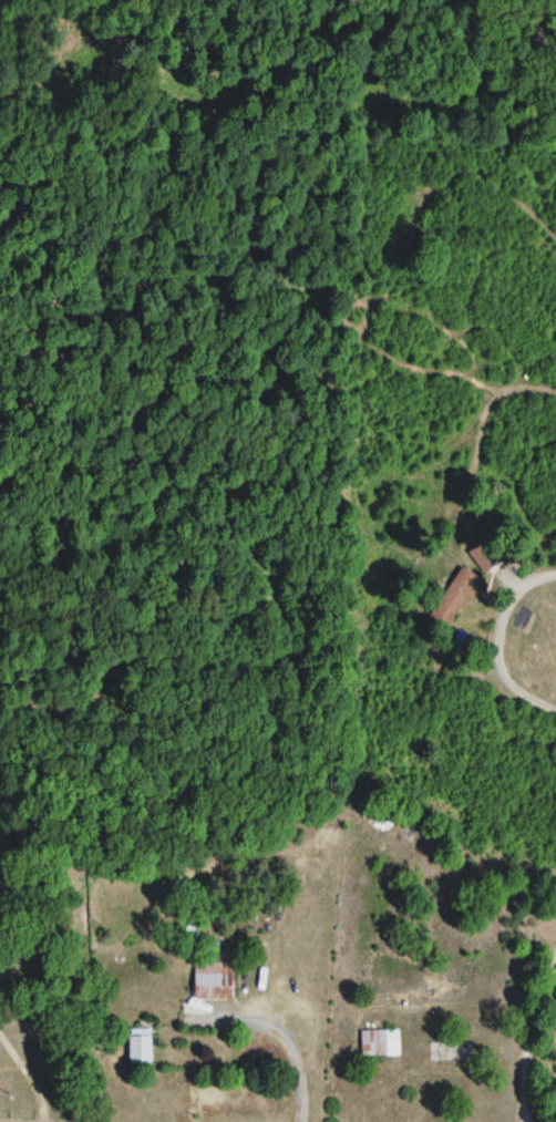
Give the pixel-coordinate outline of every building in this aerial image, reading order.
[(500,560),(483,542),(469,554),(486,573),(500,560)] [(482,579),(460,567),(433,613),(454,626),(482,579)] [(232,962),(194,962),(194,1000),(232,1000),(232,962)] [(399,1031),(360,1031),(360,1056),(399,1056),(399,1031)] [(129,1063),(150,1063),(150,1036),(129,1036),(129,1063)]
